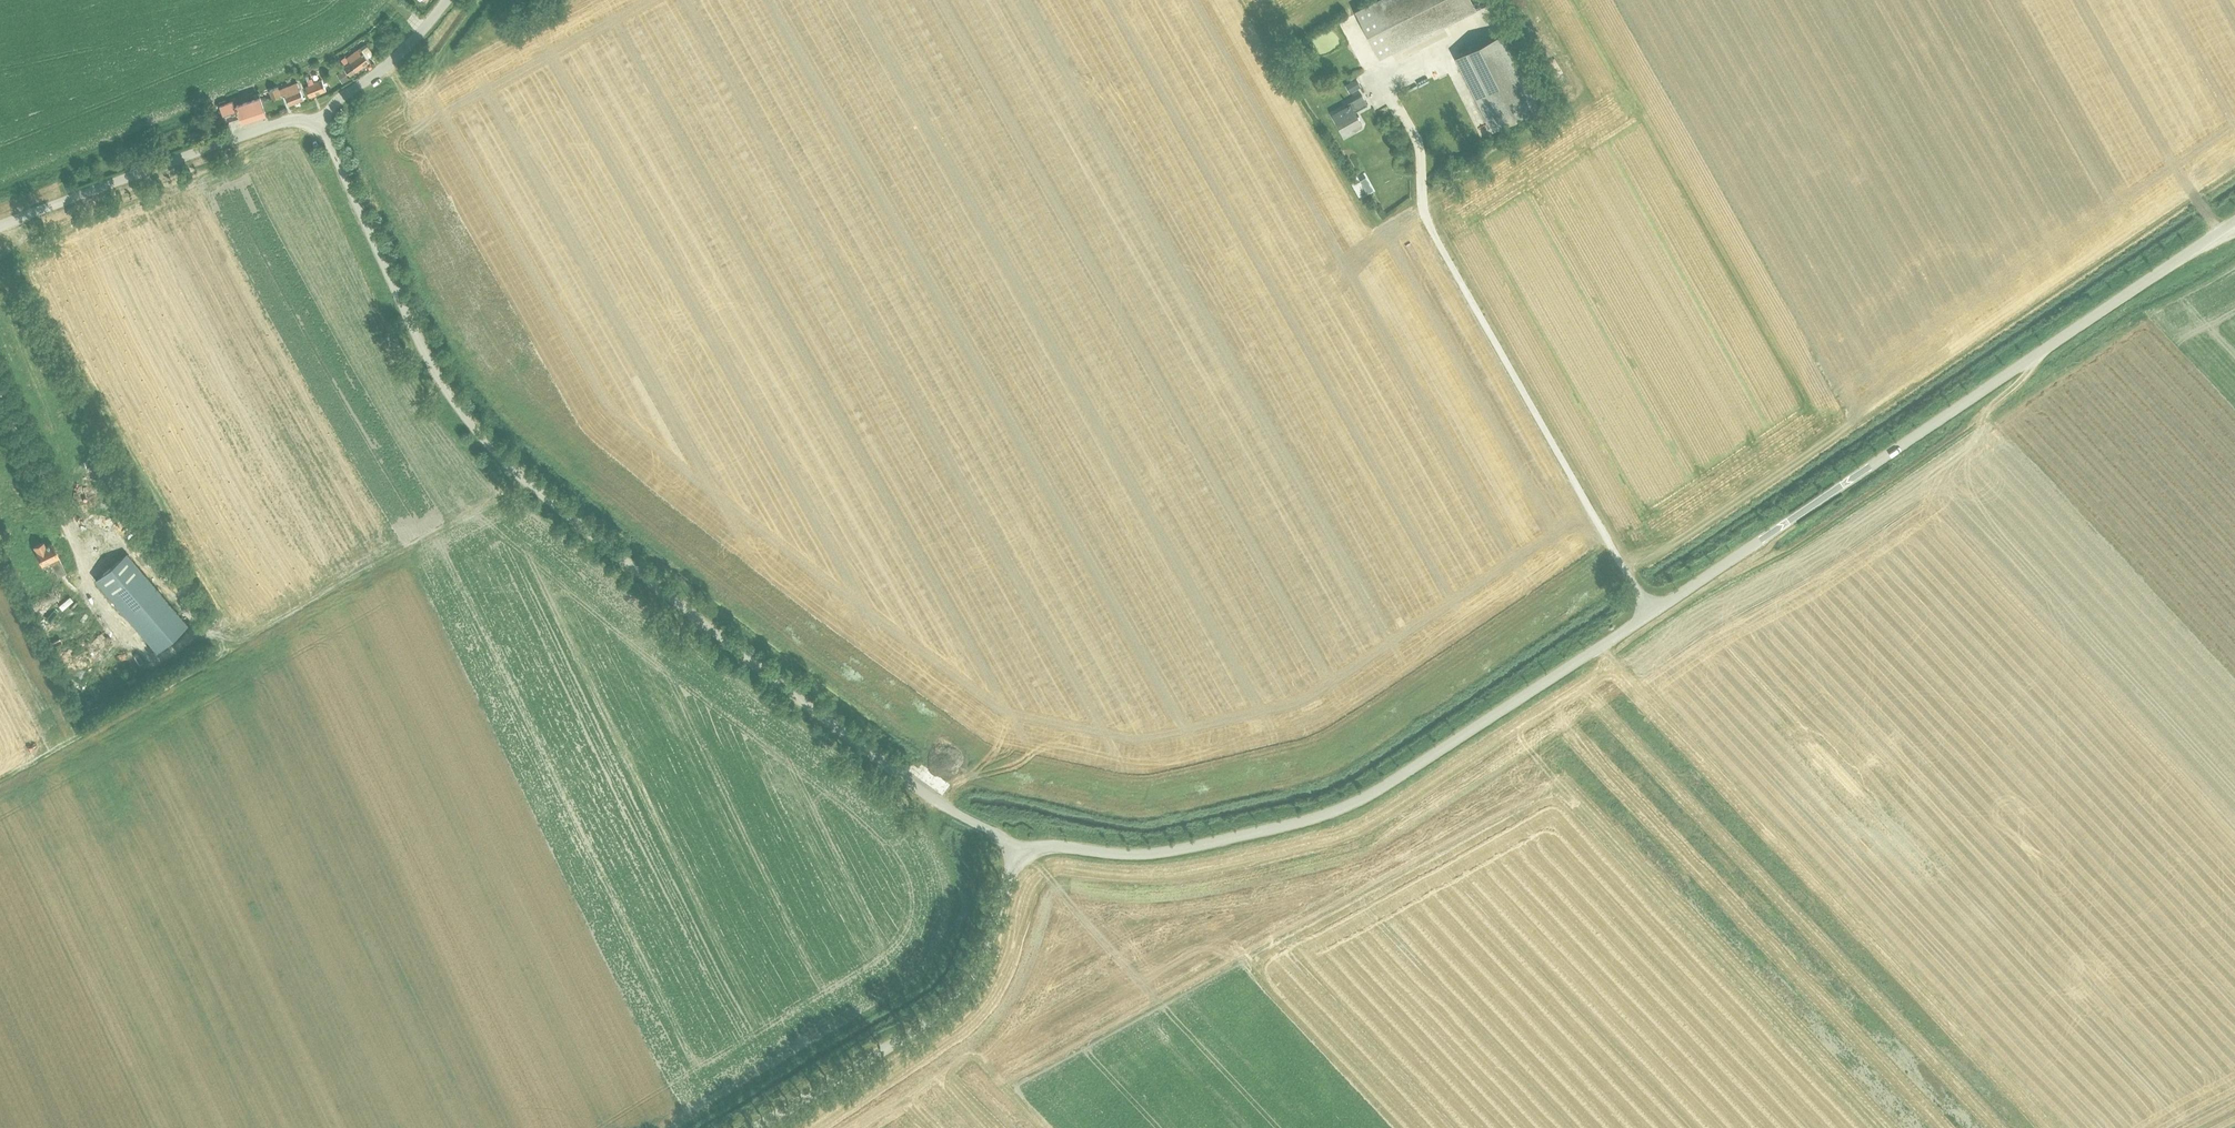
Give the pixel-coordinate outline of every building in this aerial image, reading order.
[(1469,0),(1374,0),(1357,9),(1381,57),(1474,10),(1469,0)] [(1503,33),(1455,57),(1492,129),(1539,105),(1503,33)] [(352,74),(356,71),(370,61),(360,48),(346,58),(345,56),(341,60),(352,74)] [(345,70),(338,74),(342,81),(349,77),(345,70)] [(309,97),(326,90),(322,80),(314,83),(312,79),(309,80),(310,82),(308,83),(309,85),(305,86),(309,97)] [(1356,80),(1344,86),(1349,94),(1360,88),(1356,80)] [(289,105),(304,99),(297,83),(279,90),(278,87),(269,90),(272,98),(281,95),(280,95),(284,93),(289,105)] [(1362,124),(1355,111),(1367,104),(1362,95),(1346,103),(1348,106),(1333,114),(1342,131),(1350,126),(1352,129),(1355,130),(1361,127),(1362,124)] [(236,106),(235,101),(220,106),(224,116),(238,111),(242,122),(265,114),(260,98),(236,106)] [(139,162),(134,149),(126,152),(131,165),(139,162)] [(57,577),(66,573),(51,543),(45,546),(43,542),(34,546),(42,564),(50,560),(57,577)] [(155,650),(186,624),(127,554),(95,580),(155,650)]
